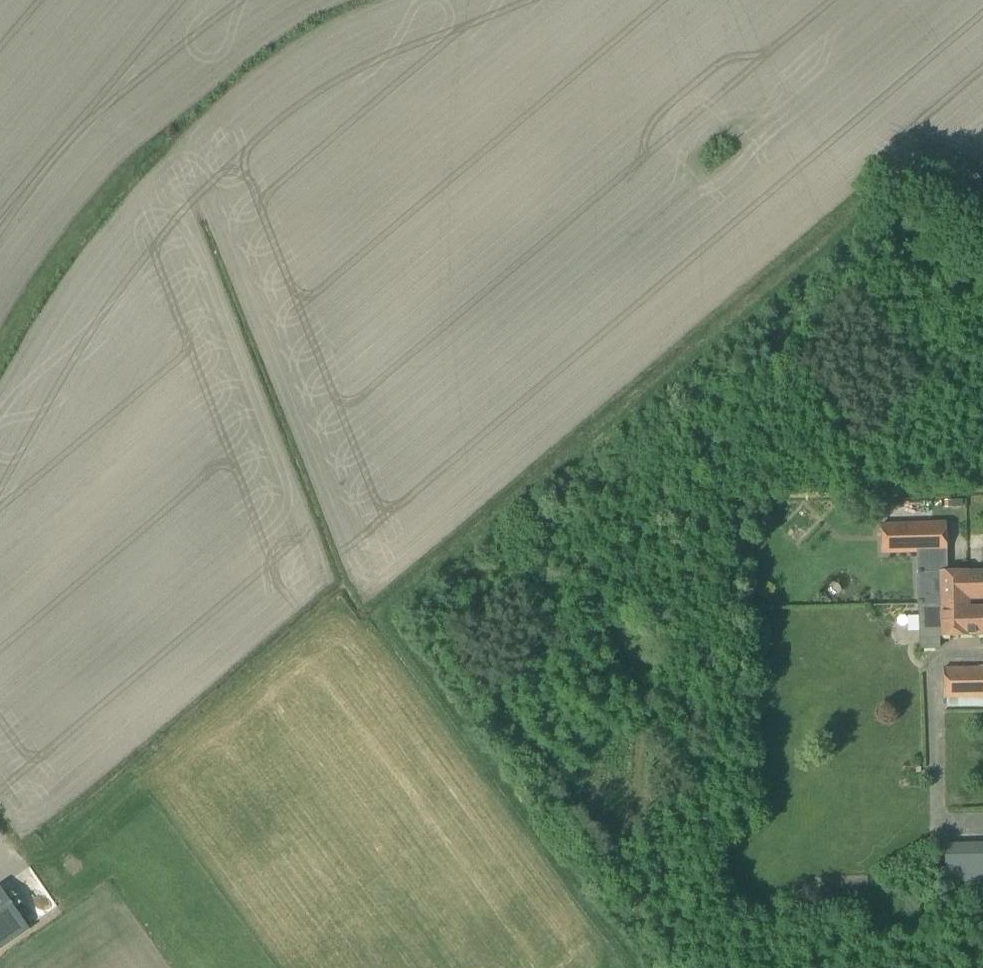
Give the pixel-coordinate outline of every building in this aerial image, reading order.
[(937,604),(969,603),(969,599),(982,599),(982,571),(968,571),(946,571),(945,522),(881,524),(882,553),(917,552),(917,575),(916,575),(917,604),(937,604)] [(937,604),(917,604),(919,650),(940,650),(940,636),(982,635),(982,607),(969,607),(969,603),(937,604)] [(982,697),(982,667),(944,668),(944,698),(982,697)] [(945,878),(982,879),(982,844),(945,843),(945,878)] [(1,888),(0,889),(0,954),(31,932),(1,888)]
